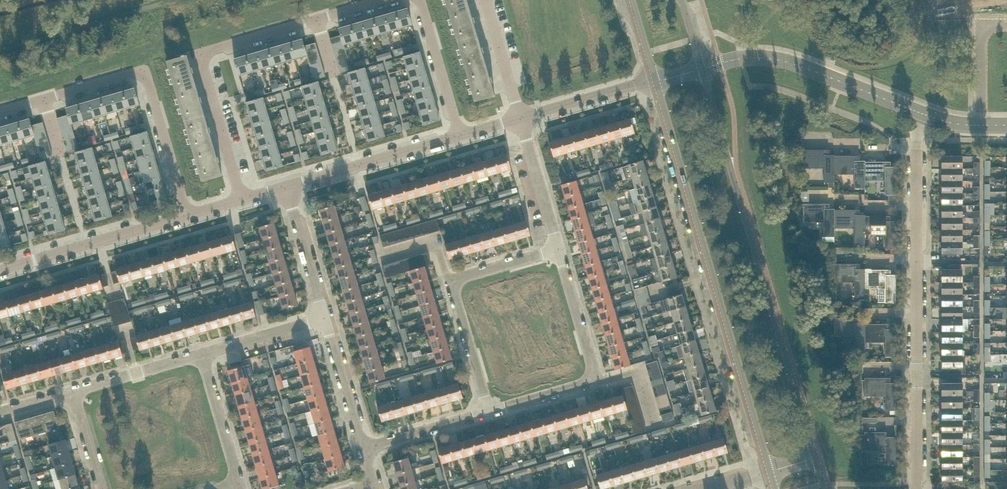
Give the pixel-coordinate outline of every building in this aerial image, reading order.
[(449,12),(469,6),(467,0),(445,0),(449,12)] [(472,18),(469,6),(449,12),(457,41),(478,35),(474,23),(475,23),(474,17),(472,18)] [(401,28),(412,25),(407,9),(396,12),(401,28)] [(389,32),(401,28),(396,12),(384,15),(389,32)] [(378,35),(389,32),(384,15),(373,19),(378,35)] [(367,38),(378,35),(373,19),(362,22),(367,38)] [(356,42),(367,38),(362,22),(351,25),(356,42)] [(344,45),(356,42),(351,25),(339,29),(341,35),(343,40),(344,45)] [(332,44),(343,40),(341,35),(330,38),(332,44)] [(481,48),(478,35),(457,41),(466,71),(486,65),(483,53),(484,53),(483,47),(481,48)] [(307,56),(306,51),(305,46),(303,39),(291,43),(296,59),(307,56)] [(345,46),(344,45),(343,40),(332,44),(333,49),(345,46)] [(306,51),(318,48),(316,42),(305,46),(306,51)] [(285,62),(296,59),(291,43),(280,46),(285,62)] [(406,46),(408,52),(419,49),(417,43),(406,46)] [(274,65),(285,62),(280,46),(269,49),(274,65)] [(335,55),(346,52),(345,46),(333,49),(335,55)] [(400,55),(408,52),(406,46),(398,49),(400,55)] [(308,57),(319,54),(318,48),(306,51),(307,56),(308,57)] [(263,68),(274,65),(269,49),(258,52),(263,68)] [(251,72),(263,68),(258,52),(247,56),(251,72)] [(337,61),(348,57),(346,52),(335,55),(337,61)] [(407,68),(423,64),(420,52),(404,57),(407,68)] [(176,91),(196,85),(193,73),(194,73),(193,67),(191,68),(187,55),(186,56),(185,54),(182,55),(183,57),(167,61),(176,91)] [(309,62),(321,59),(319,54),(308,57),(309,62)] [(239,75),(251,72),(247,56),(235,59),(239,75)] [(338,67),(350,63),(348,57),(337,61),(338,67)] [(311,68),(323,65),(321,59),(309,62),(311,68)] [(340,72),(351,69),(350,63),(338,67),(340,72)] [(411,80),(427,75),(423,64),(407,68),(411,80)] [(313,74),(324,71),(323,65),(311,68),(313,74)] [(490,77),(486,65),(466,71),(475,101),(495,96),(491,83),(493,83),(491,77),(490,77)] [(352,84),(368,80),(365,68),(349,73),(352,84)] [(314,80),(326,76),(324,71),(313,74),(314,80)] [(414,91),(430,86),(427,75),(411,80),(414,91)] [(356,96),(372,91),(368,80),(352,84),(356,96)] [(306,98),(322,93),(318,82),(302,86),(306,98)] [(184,120),(205,115),(201,103),(203,102),(201,97),(200,97),(196,85),(176,91),(184,120)] [(417,102),(433,97),(430,86),(414,91),(417,102)] [(128,108),(139,104),(135,88),(123,92),(128,108)] [(246,100),(258,96),(257,90),(245,94),(246,100)] [(359,107),(375,102),(372,91),(356,96),(359,107)] [(117,111),(128,108),(123,92),(112,95),(117,111)] [(309,109),(325,105),(322,93),(306,98),(309,109)] [(105,114),(117,111),(112,95),(101,98),(105,114)] [(420,113),(436,108),(433,97),(417,102),(420,113)] [(94,117),(105,114),(101,98),(89,102),(94,117)] [(250,114),(267,109),(264,98),(247,103),(250,114)] [(83,121),(94,117),(89,102),(78,105),(83,121)] [(362,118),(378,113),(375,102),(359,107),(362,118)] [(71,124),(83,121),(78,105),(67,108),(69,115),(70,120),(71,124)] [(312,120),(328,116),(325,105),(309,109),(312,120)] [(424,125),(440,120),(436,108),(420,113),(424,125)] [(254,125),(270,120),(267,109),(250,114),(254,125)] [(365,129),(381,124),(378,113),(362,118),(365,129)] [(59,124),(70,120),(69,115),(57,118),(59,124)] [(193,151),(214,145),(210,133),(212,133),(210,127),(209,127),(205,115),(184,120),(193,151)] [(315,132),(331,127),(328,116),(312,120),(315,132)] [(623,136),(635,133),(631,118),(619,122),(623,136)] [(32,125),(30,119),(18,122),(23,138),(35,135),(33,131),(32,125)] [(72,126),(71,124),(70,120),(59,124),(61,129),(72,126)] [(257,136),(273,132),(270,120),(254,125),(257,136)] [(12,142),(23,138),(18,122),(7,126),(12,142)] [(33,131),(45,127),(43,122),(32,125),(33,131)] [(616,138),(623,136),(619,122),(607,125),(612,140),(613,143),(618,142),(616,138)] [(133,126),(135,132),(146,129),(145,123),(133,126)] [(369,141),(385,136),(381,124),(365,129),(369,141)] [(600,143),(612,140),(607,125),(596,129),(600,143)] [(12,142),(7,126),(0,128),(0,144),(0,145),(12,142)] [(62,135),(74,132),(72,126),(61,129),(62,135)] [(127,134),(135,132),(133,126),(125,128),(127,134)] [(35,137),(46,133),(45,127),(33,131),(35,135),(35,137)] [(318,143),(335,138),(331,127),(315,132),(318,143)] [(589,147),(600,143),(596,129),(584,132),(589,147)] [(64,140),(75,137),(74,132),(62,135),(64,140)] [(135,148),(151,143),(147,132),(131,136),(135,148)] [(260,148),(277,143),(273,132),(257,136),(260,148)] [(577,150),(589,147),(584,132),(573,135),(577,150)] [(37,142),(48,139),(46,133),(35,137),(37,142)] [(303,135),(298,137),(300,144),(305,142),(304,139),(312,136),(311,133),(303,135)] [(566,153),(577,150),(573,135),(561,139),(566,153)] [(65,146),(77,142),(75,137),(64,140),(65,146)] [(322,154),(338,150),(335,138),(318,143),(322,154)] [(38,148),(50,145),(48,139),(37,142),(38,148)] [(554,157),(566,153),(561,139),(549,142),(554,157)] [(67,152),(79,148),(77,142),(65,146),(67,152)] [(138,159),(154,154),(151,143),(135,148),(138,159)] [(264,159),(280,154),(277,143),(260,148),(264,159)] [(40,154),(51,150),(50,145),(38,148),(40,154)] [(217,157),(214,145),(193,151),(202,181),(222,175),(219,163),(220,162),(219,157),(217,157)] [(80,164),(95,159),(92,148),(76,152),(80,164)] [(42,159),(53,156),(51,150),(40,154),(42,159)] [(825,155),(825,150),(803,150),(803,168),(817,168),(817,166),(824,166),(824,183),(829,183),(829,187),(834,187),(834,183),(834,174),(834,156),(834,155),(825,155)] [(141,170),(157,165),(154,154),(138,159),(141,170)] [(267,170),(283,166),(280,154),(264,159),(267,170)] [(500,172),(511,169),(507,155),(496,158),(500,172)] [(856,161),(856,156),(834,156),(834,174),(847,174),(847,172),(854,172),(854,189),(865,189),(865,181),(865,162),(865,161),(856,161)] [(942,168),(962,168),(962,156),(942,156),(942,168)] [(488,176),(500,172),(496,158),(484,161),(488,176)] [(83,175),(99,170),(95,159),(80,164),(83,175)] [(33,177),(49,173),(46,161),(30,166),(33,177)] [(477,179),(488,176),(484,161),(473,165),(477,179)] [(627,178),(632,177),(646,173),(643,161),(624,166),(627,178)] [(886,167),(886,162),(865,162),(865,181),(878,180),(878,178),(885,178),(885,194),(889,194),(895,194),(896,194),(896,167),(886,167)] [(144,181),(161,177),(157,165),(141,170),(144,181)] [(465,183),(477,179),(473,165),(461,168),(465,183)] [(454,186),(465,183),(461,168),(450,171),(454,186)] [(942,180),(962,180),(962,168),(942,168),(942,180)] [(86,186),(102,182),(99,170),(83,175),(86,186)] [(442,189),(454,186),(450,171),(438,175),(442,189)] [(604,185),(611,183),(610,178),(608,171),(601,173),(604,185)] [(36,189),(52,184),(49,173),(33,177),(36,189)] [(635,188),(650,184),(646,173),(632,177),(635,188)] [(431,193),(442,189),(438,175),(426,178),(431,193)] [(148,192),(164,188),(161,177),(144,181),(148,192)] [(419,196),(431,193),(426,178),(415,181),(419,196)] [(565,197),(580,192),(576,180),(562,185),(565,197)] [(942,193),(962,193),(962,180),(942,180),(942,193)] [(408,199),(419,196),(415,181),(403,185),(408,199)] [(87,189),(83,182),(77,184),(80,192),(87,189)] [(89,198),(105,193),(102,182),(86,186),(89,198)] [(40,200),(56,195),(52,184),(36,189),(40,200)] [(634,201),(653,196),(650,184),(635,188),(631,190),(634,201)] [(396,203),(408,199),(403,185),(392,188),(396,203)] [(151,204),(167,200),(164,188),(148,192),(151,204)] [(385,206),(396,203),(392,188),(380,192),(385,206)] [(373,210),(385,206),(380,192),(368,195),(373,210)] [(569,208),(583,204),(580,192),(565,197),(569,208)] [(93,209),(109,204),(105,193),(89,198),(93,209)] [(942,205),(962,205),(962,193),(942,193),(942,205)] [(43,211),(59,207),(56,195),(40,200),(43,211)] [(364,211),(369,210),(365,196),(359,198),(364,211)] [(637,213),(657,207),(653,196),(634,201),(637,213)] [(96,220),(112,216),(109,204),(93,209),(96,220)] [(572,220),(586,215),(583,204),(569,208),(572,220)] [(825,209),(825,204),(803,204),(803,222),(817,222),(817,219),(824,219),(823,236),(834,236),(834,228),(834,209),(825,209)] [(324,221),(338,217),(334,205),(320,209),(324,221)] [(967,212),(962,212),(962,205),(942,205),(942,217),(962,217),(967,217),(967,212)] [(46,223),(62,218),(59,207),(43,211),(46,223)] [(641,224),(660,219),(657,207),(637,213),(641,224)] [(856,210),(834,210),(834,209),(834,228),(847,228),(847,225),(854,225),(854,242),(865,242),(865,234),(865,215),(856,215),(856,210)] [(575,231),(590,227),(586,215),(572,220),(575,231)] [(886,216),(865,216),(865,215),(865,234),(878,234),(878,231),(885,231),(885,239),(885,249),(896,249),(896,221),(886,221),(886,216)] [(327,233),(341,229),(338,217),(324,221),(327,233)] [(962,229),(962,217),(942,217),(942,229),(962,229)] [(45,235),(65,229),(62,218),(46,223),(48,230),(44,231),(45,235)] [(434,232),(440,230),(436,219),(431,220),(434,232)] [(643,236),(649,234),(663,230),(660,219),(641,224),(640,225),(643,236)] [(429,234),(434,232),(431,220),(425,222),(429,234)] [(519,239),(531,235),(526,221),(515,224),(519,239)] [(423,235),(429,234),(425,222),(420,224),(423,235)] [(263,239),(277,235),(274,223),(259,227),(263,239)] [(417,237),(423,235),(420,224),(414,225),(417,237)] [(507,242),(519,239),(515,224),(503,228),(506,239),(507,242)] [(412,239),(417,237),(414,225),(408,227),(412,239)] [(406,240),(412,239),(408,227),(403,229),(406,239),(406,240)] [(579,242),(593,238),(590,227),(575,231),(579,242)] [(507,242),(506,239),(503,228),(492,231),(494,239),(496,245),(507,242)] [(345,240),(344,239),(341,229),(327,233),(330,244),(345,240)] [(406,240),(406,239),(403,229),(397,230),(400,239),(400,242),(406,240)] [(621,243),(628,241),(625,229),(618,231),(621,243)] [(962,242),(962,239),(962,229),(942,229),(942,242),(962,242)] [(400,242),(400,239),(397,230),(391,232),(394,239),(395,244),(400,242)] [(667,241),(666,239),(663,230),(649,234),(652,246),(667,241)] [(496,245),(494,239),(492,231),(480,234),(481,239),(484,249),(496,245)] [(245,246),(243,239),(241,232),(235,234),(239,248),(245,246)] [(395,244),(394,239),(391,232),(386,234),(387,239),(389,245),(395,244)] [(8,239),(7,234),(0,236),(0,248),(10,245),(8,239)] [(389,245),(387,239),(386,234),(380,235),(384,247),(389,245)] [(484,249),(481,239),(480,234),(469,237),(469,239),(473,252),(484,249)] [(224,253),(236,249),(232,235),(220,238),(220,239),(224,253)] [(281,246),(279,239),(277,235),(263,239),(266,250),(281,246)] [(473,252),(469,239),(469,237),(457,241),(461,255),(473,252)] [(224,253),(220,239),(220,238),(209,242),(213,256),(224,253)] [(582,254),(597,250),(593,238),(579,242),(582,254)] [(334,256),(348,251),(345,240),(330,244),(334,256)] [(450,259),(461,255),(457,241),(445,244),(450,259)] [(624,254),(631,252),(628,241),(621,243),(624,254)] [(655,257),(670,253),(667,241),(652,246),(655,257)] [(201,260),(213,256),(209,242),(197,245),(201,260)] [(960,254),(962,254),(962,242),(942,242),(942,254),(948,254),(960,254)] [(190,263),(201,260),(197,245),(186,248),(190,263)] [(270,262),(284,258),(281,246),(266,250),(270,262)] [(178,266),(190,263),(186,248),(174,252),(178,266)] [(586,266),(600,261),(597,250),(582,254),(586,266)] [(337,267),(351,263),(348,251),(334,256),(337,267)] [(167,270),(178,266),(174,252),(163,255),(167,270)] [(431,264),(428,253),(422,254),(426,266),(431,264)] [(653,271),(655,270),(673,265),(670,253),(655,257),(652,259),(654,265),(651,266),(653,271)] [(420,268),(424,266),(426,266),(422,254),(416,256),(420,268)] [(155,273),(167,270),(163,255),(151,259),(155,273)] [(414,269),(420,268),(416,256),(411,257),(414,269)] [(409,271),(410,270),(414,269),(411,257),(405,259),(409,271)] [(273,273),(288,269),(284,258),(270,262),(273,273)] [(144,276),(155,273),(151,259),(140,262),(144,276)] [(403,273),(409,271),(405,259),(399,261),(403,273)] [(397,274),(403,273),(399,261),(394,262),(397,274)] [(589,277),(603,273),(600,261),(586,266),(589,277)] [(133,280),(144,276),(140,262),(128,265),(133,280)] [(391,276),(397,274),(394,262),(388,264),(391,276)] [(340,279),(355,275),(351,263),(337,267),(340,279)] [(386,278),(391,276),(388,264),(382,266),(386,278)] [(865,269),(855,268),(855,264),(834,264),(834,282),(847,282),(848,279),(855,279),(854,296),(865,296),(865,288),(865,269)] [(121,283),(133,280),(128,265),(116,269),(117,270),(120,282),(121,283)] [(662,281),(664,280),(675,277),(677,277),(673,265),(655,270),(656,275),(660,273),(662,281)] [(413,282),(428,278),(424,266),(420,268),(414,269),(410,270),(413,282)] [(276,285),(291,281),(288,269),(273,273),(276,285)] [(886,270),(871,270),(871,269),(865,269),(865,288),(878,288),(878,302),(885,302),(896,302),(896,275),(895,275),(890,275),(890,270),(886,270)] [(114,284),(120,282),(117,270),(111,272),(114,284)] [(962,282),(962,270),(960,270),(947,270),(942,270),(942,282),(962,282)] [(592,289),(607,284),(603,273),(589,277),(592,289)] [(103,287),(100,275),(99,274),(88,277),(92,292),(103,288),(103,287)] [(103,287),(109,285),(105,274),(100,275),(103,287)] [(344,290),(358,286),(355,275),(340,279),(344,290)] [(80,295),(92,292),(88,277),(76,280),(80,295)] [(666,286),(677,283),(675,277),(664,280),(666,286)] [(417,294),(431,289),(428,278),(413,282),(417,294)] [(69,298),(80,295),(76,280),(64,284),(69,298)] [(280,296),(294,292),(291,281),(276,285),(280,296)] [(942,294),(962,294),(962,282),(942,282),(942,294)] [(57,302),(69,298),(64,284),(53,287),(57,302)] [(596,300),(610,296),(607,284),(592,289),(596,300)] [(347,302),(362,298),(358,286),(344,290),(347,302)] [(636,295),(648,291),(646,286),(635,289),(636,295)] [(45,305),(57,302),(53,287),(41,291),(45,305)] [(420,305),(435,301),(431,289),(417,294),(420,305)] [(669,298),(681,295),(679,289),(667,292),(669,298)] [(34,308),(45,305),(41,291),(30,294),(34,308)] [(638,300),(649,297),(648,291),(636,295),(638,300)] [(283,308),(298,304),(294,292),(280,296),(283,308)] [(23,312),(34,308),(30,294),(18,297),(23,312)] [(663,313),(669,311),(685,306),(682,294),(681,295),(669,298),(668,299),(665,299),(660,301),(663,313)] [(942,306),(962,306),(962,294),(942,294),(942,306)] [(599,312),(614,307),(610,296),(596,300),(599,312)] [(11,315),(23,312),(18,297),(7,301),(11,315)] [(640,306),(651,303),(649,297),(638,300),(640,306)] [(128,309),(128,308),(125,298),(119,299),(122,311),(128,309)] [(350,313),(365,309),(362,298),(347,302),(350,313)] [(117,313),(122,311),(119,299),(113,301),(117,313)] [(263,309),(261,302),(261,300),(255,301),(259,315),(265,314),(263,309)] [(11,315),(7,301),(0,303),(0,318),(11,315)] [(111,314),(117,313),(113,301),(108,303),(111,314)] [(424,316),(438,312),(435,301),(420,305),(424,316)] [(244,320),(256,316),(252,302),(240,305),(244,320)] [(232,323),(244,320),(240,305),(228,308),(232,323)] [(689,317),(688,315),(685,306),(669,311),(671,310),(674,322),(689,317)] [(942,319),(962,319),(962,306),(942,306),(942,319)] [(602,323),(617,319),(614,307),(599,312),(602,323)] [(221,326),(232,323),(228,308),(217,312),(221,326)] [(132,321),(129,311),(128,309),(122,311),(126,323),(132,321)] [(354,325),(368,321),(365,309),(350,313),(354,325)] [(120,324),(126,323),(122,311),(117,313),(120,324)] [(209,330),(205,315),(204,312),(199,313),(200,317),(194,319),(198,333),(209,330)] [(209,330),(221,326),(217,312),(205,315),(209,330)] [(427,328),(441,324),(438,312),(424,316),(427,328)] [(114,326),(120,324),(117,313),(111,314),(114,326)] [(678,334),(692,329),(689,317),(674,322),(678,334)] [(856,323),(856,318),(834,318),(834,336),(847,336),(847,334),(855,333),(855,351),(865,351),(865,342),(865,323),(856,323)] [(186,336),(198,333),(194,319),(182,322),(186,336)] [(606,335),(620,330),(617,319),(602,323),(606,335)] [(942,331),(962,331),(962,319),(942,319),(942,331)] [(658,329),(667,325),(665,320),(656,324),(658,329)] [(357,337),(372,333),(368,321),(354,325),(357,337)] [(53,330),(59,328),(58,322),(51,324),(53,330)] [(175,340),(186,336),(182,322),(171,325),(175,340)] [(886,324),(865,324),(865,323),(865,342),(878,342),(878,339),(885,339),(885,356),(896,356),(896,329),(886,329),(886,324)] [(46,332),(53,330),(51,324),(44,326),(46,332)] [(430,340),(445,335),(441,324),(427,328),(430,340)] [(163,343),(175,340),(171,325),(159,329),(163,343)] [(152,347),(163,343),(159,329),(147,332),(152,347)] [(681,345),(696,341),(692,329),(678,334),(673,335),(675,341),(679,339),(681,345)] [(609,346),(624,342),(620,330),(606,335),(609,346)] [(942,343),(962,343),(962,331),(942,331),(942,343)] [(140,350),(152,347),(147,332),(136,335),(136,337),(140,348),(140,350)] [(361,348),(375,344),(372,333),(357,337),(361,348)] [(434,351),(448,347),(445,335),(430,340),(434,351)] [(134,350),(140,348),(136,337),(130,339),(134,350)] [(123,353),(119,342),(119,340),(107,344),(111,358),(123,355),(123,353)] [(123,353),(128,352),(125,340),(119,342),(123,353)] [(680,358),(685,356),(699,352),(696,341),(681,345),(677,346),(680,358)] [(612,357),(627,353),(624,342),(609,346),(612,357)] [(942,355),(962,355),(962,343),(942,343),(942,355)] [(100,362),(111,358),(107,344),(96,347),(100,362)] [(364,360),(378,355),(375,344),(361,348),(364,360)] [(298,363),(314,359),(310,346),(294,351),(298,363)] [(88,365),(100,362),(96,347),(84,351),(88,365)] [(437,363),(452,359),(448,347),(434,351),(437,363)] [(76,369),(88,365),(84,351),(72,354),(76,369)] [(688,368),(702,364),(699,352),(685,356),(688,368)] [(630,365),(627,353),(612,357),(616,369),(630,365)] [(65,372),(76,369),(72,354),(61,357),(65,372)] [(367,371),(382,367),(378,355),(364,360),(367,371)] [(965,362),(962,362),(962,355),(942,355),(942,368),(948,368),(960,368),(960,374),(965,374),(965,362)] [(54,375),(65,372),(61,357),(50,361),(54,375)] [(301,375),(317,370),(314,359),(298,363),(301,375)] [(42,379),(54,375),(50,361),(38,364),(42,379)] [(647,369),(659,366),(657,361),(646,364),(647,369)] [(31,382),(42,379),(38,364),(26,368),(31,382)] [(687,381),(706,375),(702,364),(688,368),(683,369),(687,381)] [(232,382),(248,378),(244,365),(228,370),(232,382)] [(649,375),(661,372),(659,366),(647,369),(649,375)] [(371,383),(385,378),(382,367),(367,371),(371,383)] [(19,385),(31,382),(26,368),(15,371),(19,385)] [(15,371),(7,373),(6,369),(2,370),(7,389),(19,385),(15,371)] [(305,387),(321,382),(317,370),(301,375),(305,387)] [(651,381),(662,377),(661,372),(649,375),(651,381)] [(690,392),(709,387),(706,375),(687,381),(690,392)] [(652,386),(664,383),(662,377),(651,381),(652,386)] [(236,394),(251,390),(248,378),(232,382),(236,394)] [(886,383),(886,378),(865,378),(865,396),(878,396),(878,394),(885,394),(885,410),(896,410),(896,383),(886,383)] [(308,399),(324,394),(321,382),(305,387),(308,399)] [(451,401),(463,398),(459,383),(447,386),(451,401)] [(654,392),(666,389),(664,383),(652,386),(654,392)] [(942,396),(962,396),(962,383),(948,383),(942,383),(942,396)] [(623,394),(635,391),(633,385),(621,388),(623,394)] [(440,404),(451,401),(447,386),(436,390),(440,404)] [(693,404),(698,402),(712,398),(709,387),(690,392),(693,404)] [(656,398),(667,394),(666,389),(654,392),(656,398)] [(239,406),(255,401),(251,390),(236,394),(239,406)] [(428,408),(440,404),(436,390),(424,393),(428,408)] [(625,400),(636,396),(635,391),(623,394),(623,395),(625,400)] [(417,411),(428,408),(424,393),(413,397),(417,411)] [(312,411),(328,406),(324,394),(308,399),(312,411)] [(657,403),(669,400),(667,394),(656,398),(657,403)] [(627,409),(626,406),(625,400),(623,395),(612,398),(616,412),(627,409)] [(626,406),(638,402),(636,396),(625,400),(626,406)] [(942,408),(962,408),(962,396),(942,396),(942,408)] [(405,414),(417,411),(413,397),(401,400),(405,414)] [(604,416),(616,412),(612,398),(600,401),(604,416)] [(701,414),(716,410),(712,398),(698,402),(701,414)] [(394,418),(405,414),(401,400),(389,403),(394,418)] [(659,409),(671,405),(669,400),(657,403),(659,409)] [(242,418),(258,413),(255,401),(239,406),(242,418)] [(593,419),(604,416),(600,401),(588,405),(593,419)] [(628,411),(640,408),(638,402),(626,406),(627,409),(628,411)] [(382,421),(394,418),(389,403),(378,407),(382,421)] [(581,422),(593,419),(588,405),(577,408),(581,422)] [(672,411),(673,411),(671,405),(659,409),(661,415),(672,411)] [(315,423),(331,418),(328,406),(312,411),(306,412),(309,424),(315,423)] [(570,426),(581,422),(577,408),(565,411),(570,426)] [(630,417),(641,413),(640,408),(628,411),(630,417)] [(942,420),(962,420),(962,408),(942,408),(942,420)] [(46,432),(60,428),(54,411),(41,414),(46,432)] [(558,429),(570,426),(565,411),(554,415),(558,429)] [(663,422),(674,419),(672,411),(661,415),(663,422)] [(246,430),(262,425),(258,413),(242,418),(246,430)] [(631,423),(643,419),(641,413),(630,417),(631,423)] [(33,436),(46,432),(41,414),(28,418),(33,436)] [(546,433),(558,429),(554,415),(542,418),(546,433)] [(20,440),(33,436),(28,418),(15,422),(20,440)] [(319,435),(334,430),(331,418),(315,423),(319,435)] [(535,436),(546,433),(542,418),(531,421),(535,436)] [(633,428),(645,425),(643,419),(631,423),(633,428)] [(942,432),(962,432),(962,420),(942,420),(942,432)] [(523,439),(535,436),(531,421),(519,425),(523,439)] [(10,441),(17,439),(12,423),(5,425),(10,441)] [(249,442),(265,437),(262,425),(246,430),(249,442)] [(512,443),(523,439),(519,425),(508,428),(512,443)] [(635,434),(646,430),(645,425),(633,428),(635,434)] [(500,446),(512,443),(508,428),(496,432),(500,446)] [(322,446),(338,442),(334,430),(319,435),(322,446)] [(489,449),(500,446),(496,432),(485,435),(489,449)] [(886,437),(886,432),(865,432),(865,450),(878,450),(878,447),(885,448),(885,464),(896,464),(896,437),(886,437)] [(942,444),(962,444),(962,432),(942,432),(942,444)] [(477,453),(489,449),(485,435),(473,438),(477,453)] [(253,454),(269,449),(265,437),(249,442),(253,454)] [(466,456),(477,453),(473,438),(462,442),(466,456)] [(716,456),(728,452),(724,438),(712,441),(716,456)] [(53,456),(69,452),(65,439),(50,444),(53,456)] [(705,459),(716,456),(712,441),(701,445),(705,459)] [(326,458),(341,454),(338,442),(322,446),(326,458)] [(454,459),(466,456),(462,442),(450,445),(454,459)] [(942,457),(962,457),(962,444),(942,444),(942,457)] [(442,463),(454,459),(450,445),(438,449),(442,463)] [(693,462),(705,459),(701,445),(689,448),(693,462)] [(682,466),(693,462),(689,448),(677,451),(682,466)] [(256,466),(272,461),(269,449),(253,454),(256,466)] [(670,469),(682,466),(677,451),(666,455),(670,469)] [(57,468),(72,463),(69,452),(53,456),(57,468)] [(329,470),(345,466),(341,454),(326,458),(329,470)] [(659,472),(670,469),(666,455),(654,458),(659,472)] [(397,474),(412,469),(408,457),(394,462),(397,474)] [(942,469),(962,469),(962,457),(942,457),(942,469)] [(647,476),(659,472),(654,458),(643,461),(647,476)] [(260,478),(276,473),(272,461),(256,466),(260,478)] [(636,479),(647,476),(643,461),(631,465),(636,479)] [(60,479),(76,475),(72,463),(57,468),(60,479)] [(624,483),(636,479),(631,465),(620,468),(624,483)] [(613,486),(624,483),(620,468),(608,471),(613,486)] [(401,485),(415,481),(412,469),(397,474),(401,485)] [(942,481),(962,481),(962,469),(942,469),(942,481)] [(613,486),(608,471),(597,475),(601,488),(602,488),(613,486)] [(280,485),(276,473),(260,478),(263,488),(266,488),(280,485)] [(79,486),(76,475),(60,479),(63,488),(70,488),(79,486)] [(585,478),(573,481),(575,488),(588,488),(585,478)] [(6,480),(0,482),(0,488),(8,488),(6,480)] [(415,481),(401,485),(402,488),(417,488),(415,481)]
